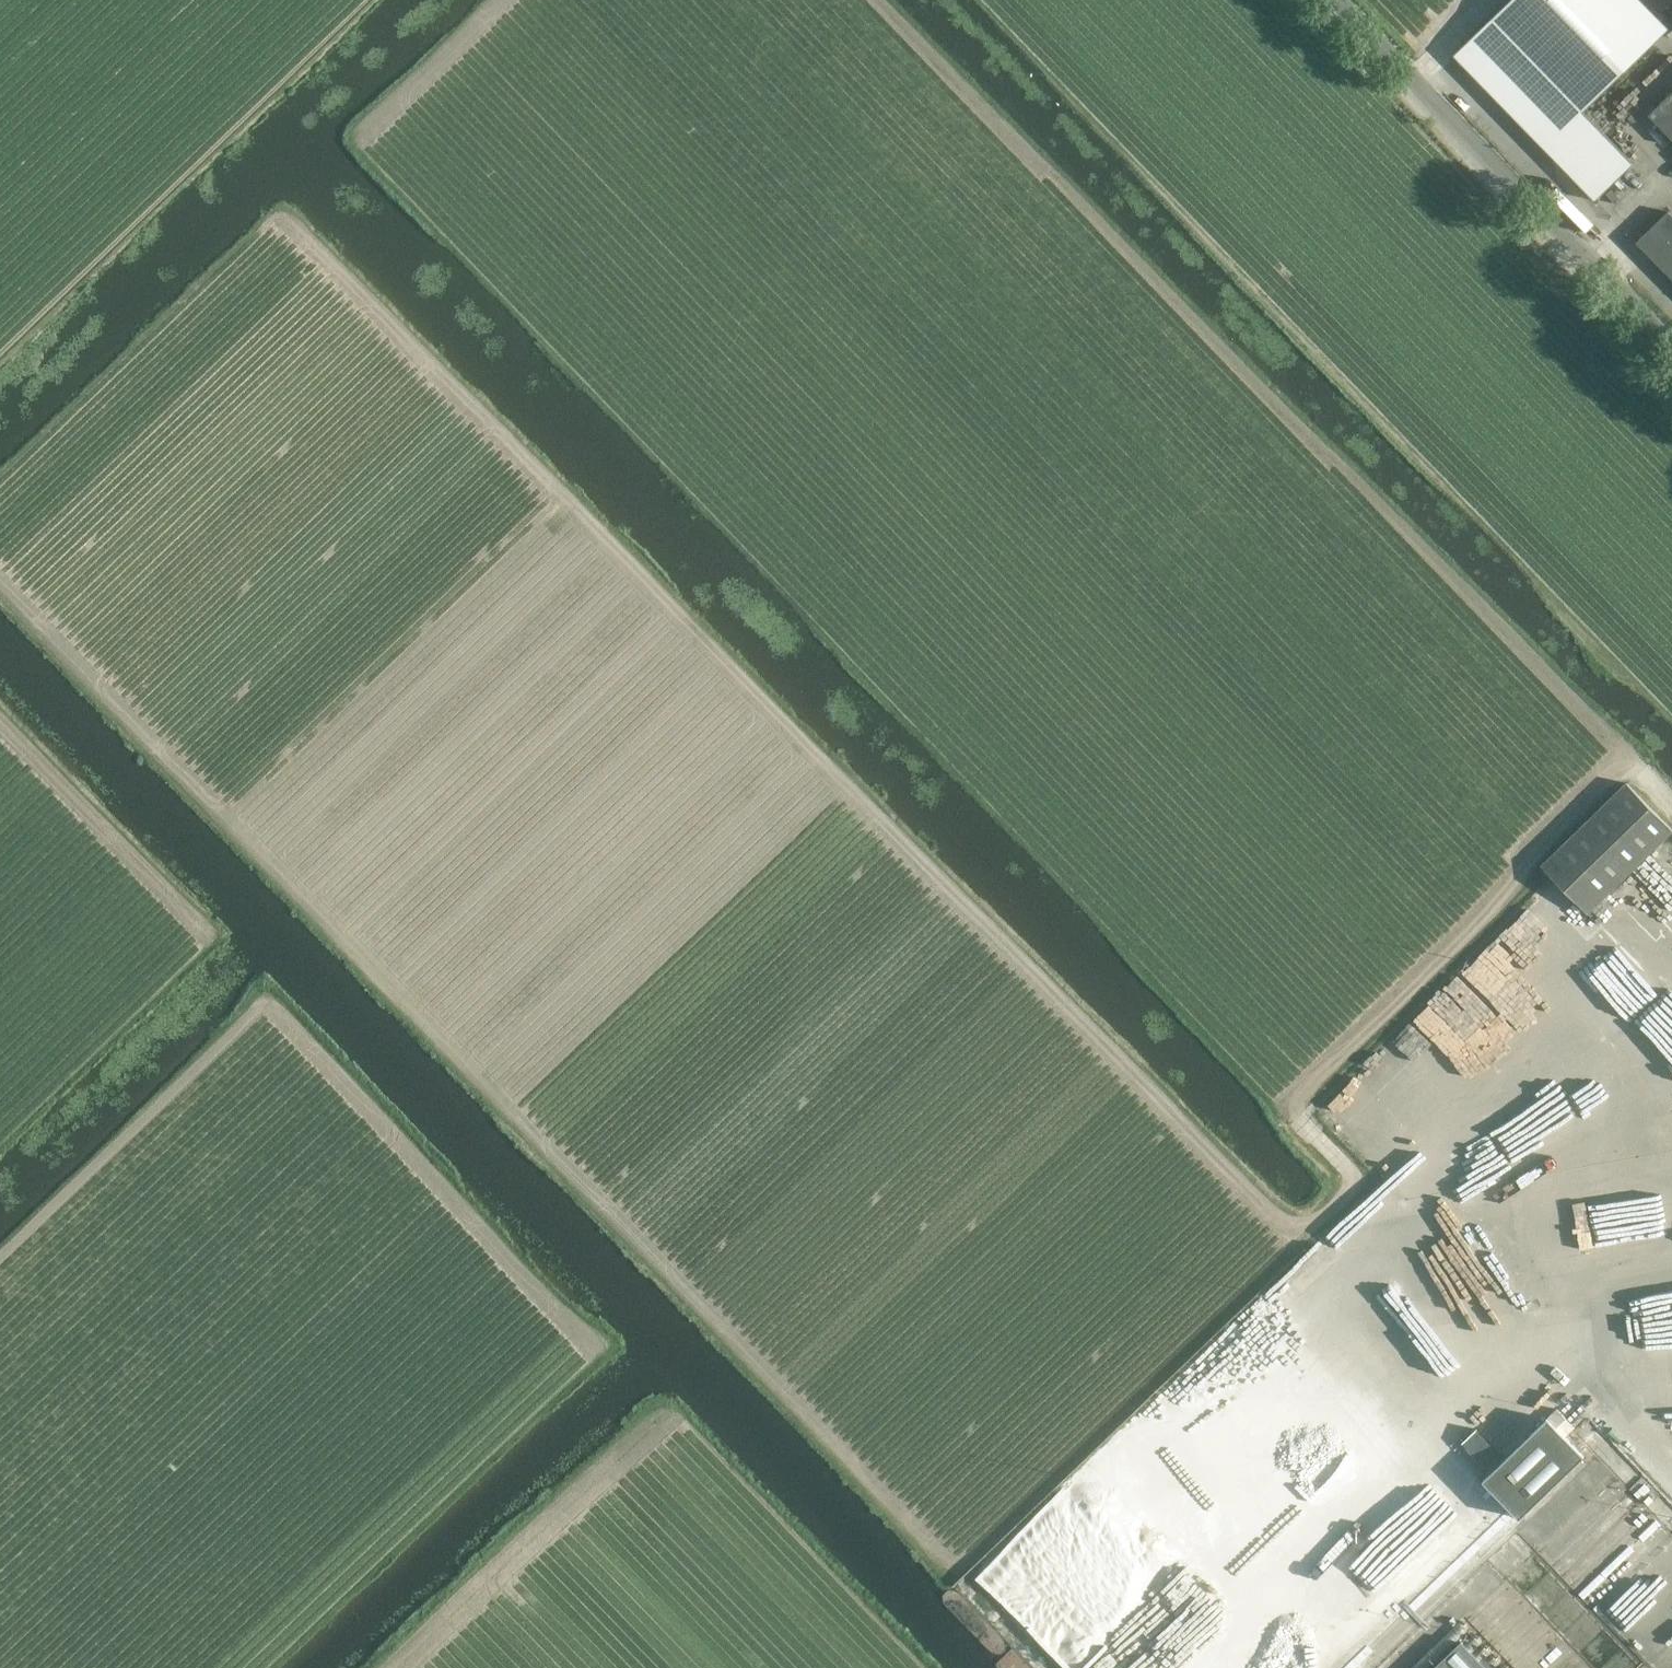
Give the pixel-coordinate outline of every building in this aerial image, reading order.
[(1641,0),(1510,0),(1454,54),(1533,135),(1596,200),(1634,163),(1584,111),(1669,29),(1651,11),(1641,0)] [(1649,114),(1671,137),(1671,91),(1649,114)] [(1649,254),(1671,278),(1671,213),(1669,210),(1637,241),(1649,254)] [(1671,830),(1671,828),(1627,782),(1542,864),(1553,876),(1588,912),(1671,830)] [(1555,1032),(1502,977),(1549,932),(1526,908),(1391,1037),(1397,1044),(1408,1035),(1425,1052),(1435,1042),(1457,1066),(1476,1048),(1502,1076),(1518,1062),(1520,1065),(1555,1032)] [(1557,1407),(1505,1457),(1477,1427),(1462,1441),(1491,1471),(1483,1479),(1513,1510),(1519,1517),(1583,1455),(1577,1448),(1566,1436),(1576,1427),(1557,1407)] [(1461,1640),(1432,1667),(1488,1667),(1461,1640)]
